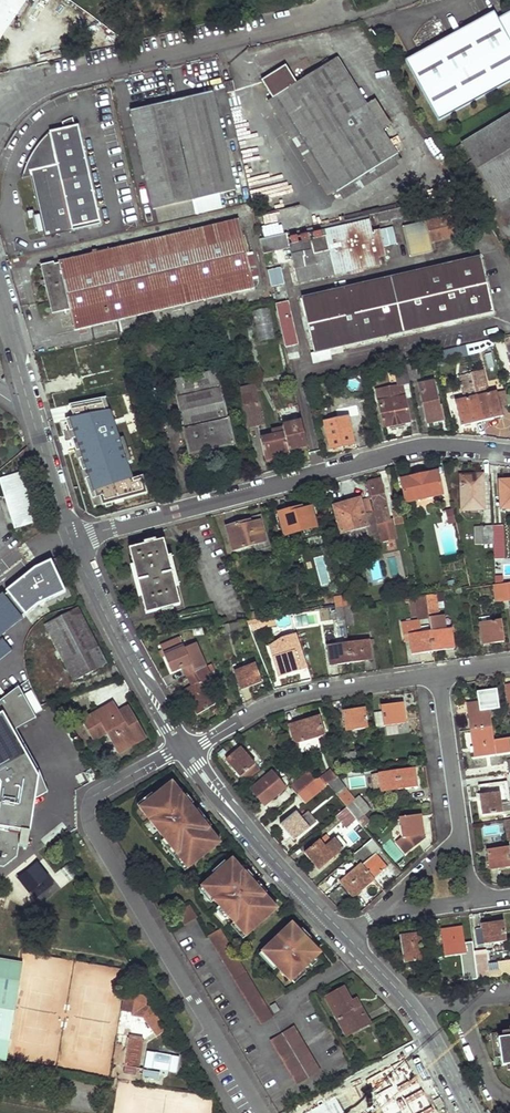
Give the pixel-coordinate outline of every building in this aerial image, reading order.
[(26,0),(0,0),(0,38),(26,0)] [(497,19),(493,12),(405,60),(438,121),(509,81),(509,12),(497,19)] [(273,98),(277,95),(337,191),(399,154),(384,130),(368,104),(339,57),(298,82),(287,65),(262,80),(273,98)] [(223,80),(227,95),(235,93),(231,79),(223,80)] [(129,110),(152,209),(234,189),(210,91),(129,110)] [(268,101),(328,197),(337,191),(277,95),(273,98),(268,101)] [(368,104),(384,130),(391,125),(376,99),(368,104)] [(489,124),(509,157),(509,112),(489,124)] [(30,175),(44,236),(99,223),(75,125),(72,126),(71,118),(61,123),(62,129),(54,131),(50,132),(45,134),(39,138),(35,143),(31,148),(26,155),(23,161),(22,168),(21,178),(30,175)] [(453,144),(465,163),(460,166),(480,199),(492,192),(509,181),(509,157),(489,124),(453,144)] [(337,191),(343,201),(400,166),(398,163),(403,160),(399,154),(337,191)] [(492,192),(496,199),(509,191),(509,181),(492,192)] [(380,212),(382,222),(409,216),(407,205),(380,212)] [(406,225),(413,253),(433,248),(431,241),(463,232),(459,213),(406,225)] [(44,267),(56,315),(74,311),(78,328),(254,287),(238,219),(60,261),(61,263),(44,267)] [(291,246),(300,280),(380,262),(378,254),(386,252),(381,226),(373,229),(370,219),(290,238),(289,233),(260,240),(263,253),(291,246)] [(305,297),(317,350),(314,351),(316,361),(335,357),(332,347),(492,309),(480,256),(305,297)] [(267,268),(269,286),(283,285),(281,267),(267,268)] [(282,346),(296,344),(291,301),(277,302),(282,346)] [(257,339),(272,339),(271,308),(256,308),(257,339)] [(464,344),(466,352),(475,349),(473,342),(464,344)] [(455,346),(457,354),(466,352),(464,344),(455,346)] [(56,353),(58,362),(68,360),(66,351),(56,353)] [(407,362),(410,378),(420,376),(417,361),(407,362)] [(376,388),(385,427),(410,421),(402,382),(409,380),(407,366),(396,369),(399,383),(376,388)] [(173,381),(189,455),(234,444),(217,370),(173,381)] [(474,385),(483,420),(503,415),(501,408),(498,395),(497,391),(488,393),(482,370),(471,372),(474,385)] [(419,385),(426,423),(443,419),(440,407),(439,408),(434,382),(419,385)] [(263,422),(254,384),(237,389),(246,426),(263,422)] [(456,401),(461,425),(483,420),(474,385),(465,388),(467,398),(456,401)] [(505,393),(498,395),(501,408),(508,406),(505,393)] [(102,408),(103,413),(109,412),(110,418),(134,413),(131,403),(125,404),(102,408)] [(325,423),(330,449),(354,444),(347,406),(331,409),(333,421),(325,423)] [(64,422),(70,446),(97,441),(92,416),(64,422)] [(286,433),(290,450),(308,446),(302,422),(284,425),(286,433)] [(262,439),(266,459),(290,454),(290,450),(286,433),(262,439)] [(31,460),(28,451),(18,458),(24,466),(31,460)] [(0,477),(0,485),(13,529),(36,522),(20,471),(0,477)] [(400,479),(405,501),(442,494),(437,471),(400,479)] [(465,472),(464,507),(486,507),(486,472),(465,472)] [(367,482),(371,499),(373,498),(377,520),(386,518),(385,510),(386,509),(380,480),(367,482)] [(336,509),(342,533),(364,525),(366,536),(374,534),(377,531),(371,499),(362,501),(361,498),(349,502),(350,504),(336,509)] [(279,513),(285,537),(318,527),(312,507),(298,512),(297,508),(279,513)] [(392,510),(396,523),(404,521),(401,508),(392,510)] [(448,511),(451,526),(458,524),(455,510),(448,511)] [(228,527),(234,550),(265,541),(260,521),(246,525),(245,522),(228,527)] [(484,525),(485,542),(495,542),(495,524),(484,525)] [(495,524),(495,542),(505,542),(504,525),(495,524)] [(475,525),(475,542),(485,542),(484,525),(475,525)] [(130,549),(145,614),(180,605),(164,540),(130,549)] [(388,541),(390,552),(396,551),(394,540),(388,541)] [(5,590),(7,592),(24,613),(25,614),(38,603),(65,592),(54,564),(25,576),(24,574),(5,590)] [(501,600),(509,599),(509,597),(508,582),(498,584),(501,600)] [(435,593),(437,608),(445,607),(444,601),(446,600),(445,591),(435,593)] [(7,592),(4,595),(2,593),(0,594),(0,636),(23,617),(21,616),(24,613),(7,592)] [(425,594),(428,616),(438,615),(437,608),(435,593),(425,594)] [(350,605),(359,604),(357,594),(344,596),(346,606),(350,605)] [(417,613),(418,617),(428,616),(425,594),(419,595),(415,595),(417,613)] [(410,601),(412,614),(417,613),(415,595),(404,597),(405,602),(410,601)] [(335,598),(337,607),(343,606),(346,606),(344,596),(335,598)] [(343,606),(346,624),(353,623),(350,605),(346,606),(343,606)] [(335,608),(337,626),(346,624),(343,606),(337,607),(335,608)] [(57,646),(77,683),(108,665),(79,610),(47,629),(57,646)] [(248,620),(251,627),(281,622),(280,615),(252,619),(248,620)] [(480,622),(483,643),(504,640),(500,619),(480,622)] [(410,640),(412,653),(434,650),(431,630),(422,631),(420,621),(402,624),(403,634),(409,633),(410,640)] [(218,628),(220,638),(241,632),(239,623),(218,628)] [(431,630),(434,650),(454,648),(451,628),(431,630)] [(47,629),(33,637),(43,655),(57,646),(47,629)] [(0,640),(0,660),(20,643),(11,631),(0,640)] [(182,667),(188,679),(207,670),(195,644),(184,648),(180,638),(161,646),(171,671),(182,667)] [(348,641),(351,662),(372,659),(369,638),(348,641)] [(328,645),(331,665),(351,662),(348,641),(328,645)] [(274,657),(279,675),(300,669),(294,651),(274,657)] [(233,672),(240,690),(260,682),(253,665),(233,672)] [(207,670),(214,684),(221,681),(217,674),(219,673),(215,667),(207,670)] [(184,691),(196,715),(213,705),(206,691),(215,687),(214,684),(207,670),(188,679),(192,686),(184,691)] [(471,729),(491,727),(488,709),(500,707),(497,687),(477,690),(479,700),(467,702),(471,729)] [(18,689),(0,702),(0,868),(5,869),(10,835),(30,837),(33,816),(35,802),(48,794),(39,775),(15,732),(36,721),(33,715),(18,689)] [(374,714),(375,727),(406,723),(404,704),(382,707),(382,712),(374,714)] [(343,711),(345,729),(367,727),(365,708),(343,711)] [(87,726),(94,738),(108,730),(122,752),(146,738),(129,709),(115,718),(111,712),(87,726)] [(287,724),(291,738),(295,741),(322,734),(318,715),(287,724)] [(474,756),(509,751),(509,738),(493,741),(491,727),(471,729),(474,756)] [(240,748),(228,759),(247,782),(259,771),(240,748)] [(342,752),(345,765),(355,763),(353,750),(342,752)] [(327,768),(317,776),(324,785),(327,782),(334,777),(327,768)] [(372,775),(374,793),(417,788),(415,769),(372,775)] [(291,785),(297,794),(312,780),(314,779),(307,771),(291,785)] [(271,772),(252,788),(265,804),(284,787),(271,772)] [(312,780),(319,789),(324,785),(317,776),(314,779),(312,780)] [(327,782),(336,794),(341,789),(343,788),(334,777),(327,782)] [(297,794),(304,802),(319,789),(312,780),(297,794)] [(140,805),(188,867),(220,842),(202,818),(194,824),(188,817),(196,811),(172,781),(140,805)] [(336,794),(346,805),(351,801),(341,789),(336,794)] [(501,811),(509,809),(509,790),(498,792),(501,811)] [(479,795),(482,814),(501,811),(498,792),(479,795)] [(351,801),(346,805),(358,819),(364,814),(370,810),(359,794),(351,801)] [(346,805),(336,814),(359,842),(361,845),(358,848),(356,845),(348,852),(351,856),(352,855),(373,837),(365,828),(358,819),(346,805)] [(188,817),(194,824),(202,818),(196,811),(188,817)] [(295,813),(281,824),(293,839),(307,827),(295,813)] [(311,827),(316,822),(308,814),(303,818),(311,827)] [(365,828),(371,823),(364,814),(358,819),(365,828)] [(399,818),(401,837),(395,841),(405,853),(423,839),(423,835),(421,815),(399,818)] [(319,840),(304,852),(318,869),(347,845),(339,834),(324,846),(319,840)] [(489,869),(509,866),(509,853),(508,847),(486,850),(489,869)] [(362,863),(340,881),(354,897),(389,868),(377,854),(363,865),(362,863)] [(200,887),(246,934),(276,906),(259,888),(248,898),(243,892),(254,882),(232,858),(200,887)] [(30,867),(17,879),(38,902),(52,890),(30,867)] [(243,892),(248,898),(259,888),(254,882),(243,892)] [(176,908),(183,920),(196,913),(189,901),(176,908)] [(478,929),(480,945),(507,940),(504,921),(485,924),(485,927),(478,929)] [(264,953),(292,983),(323,954),(312,942),(307,947),(302,942),(307,938),(295,925),(264,953)] [(210,934),(261,1024),(275,1016),(224,926),(210,934)] [(442,930),(446,955),(466,952),(462,927),(442,930)] [(401,935),(404,961),(425,958),(423,945),(430,944),(428,931),(401,935)] [(302,942),(307,947),(312,942),(307,938),(302,942)] [(475,956),(479,978),(490,977),(486,950),(475,951),(475,956)] [(469,957),(472,979),(479,978),(475,956),(469,957)] [(502,975),(509,974),(509,958),(500,960),(502,975)] [(434,961),(437,984),(445,983),(442,959),(434,961)] [(351,1037),(371,1026),(360,1006),(355,1009),(352,1002),(345,989),(328,998),(338,1019),(340,1018),(351,1037)] [(133,1003),(123,1001),(113,1064),(139,1068),(143,1040),(153,1032),(155,1035),(156,1036),(166,1029),(150,1006),(146,1005),(147,995),(134,994),(133,1003)] [(357,1000),(352,1002),(355,1009),(360,1006),(357,1000)] [(271,1005),(276,1013),(282,1010),(277,1002),(271,1005)] [(337,1020),(347,1039),(351,1037),(340,1018),(338,1019),(337,1020)] [(270,1040),(295,1085),(321,1071),(296,1026),(270,1040)] [(503,1064),(509,1063),(509,1035),(499,1037),(503,1064)] [(416,1087),(419,1093),(434,1085),(422,1063),(412,1068),(400,1047),(382,1057),(386,1065),(392,1062),(400,1075),(402,1080),(409,1091),(416,1087)] [(177,1071),(178,1054),(144,1051),(143,1068),(177,1071)] [(141,1076),(156,1078),(157,1069),(142,1067),(141,1076)] [(380,1103),(386,1112),(419,1093),(416,1087),(409,1091),(402,1080),(380,1093),(384,1101),(380,1103)]
